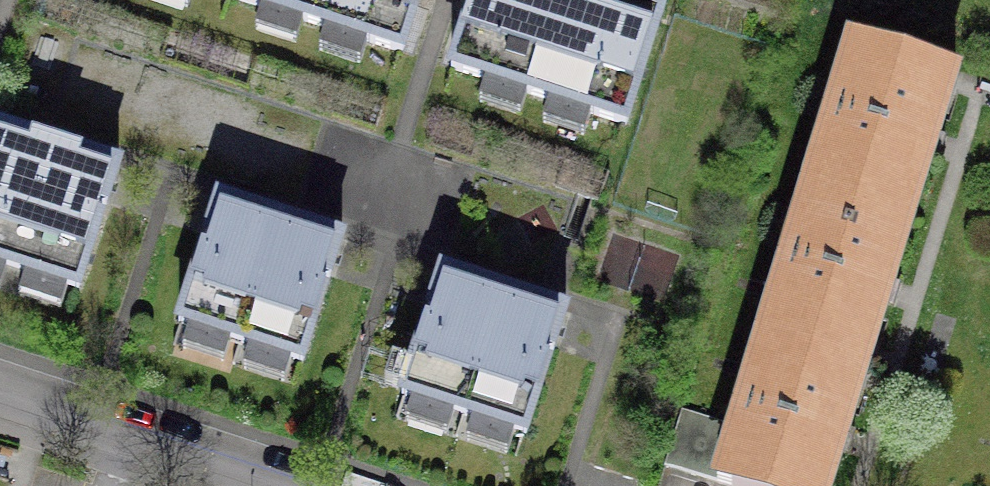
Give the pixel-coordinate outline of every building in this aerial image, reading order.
[(403,53),(420,0),(238,0),(403,53)] [(622,0),(474,0),(452,69),(627,125),(663,13),(622,0)] [(810,188),(908,218),(954,69),(856,40),(810,188)] [(0,128),(0,266),(78,291),(119,167),(0,128)] [(863,364),(908,218),(810,188),(765,335),(863,364)] [(343,240),(219,200),(179,323),(303,363),(343,240)] [(566,312),(442,272),(402,396),(526,436),(566,312)] [(863,364),(765,335),(737,426),(718,483),(727,485),(826,485),(863,364)] [(664,466),(718,483),(737,426),(681,409),(664,466)]
